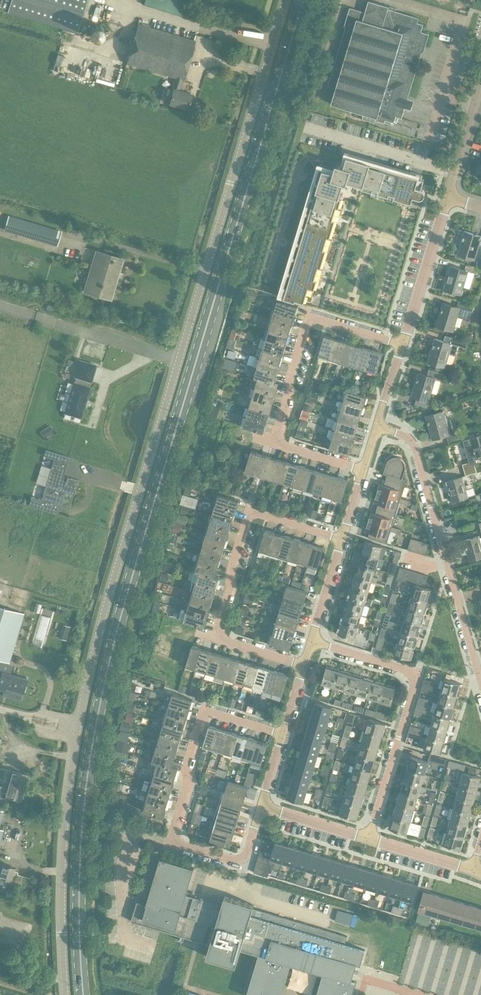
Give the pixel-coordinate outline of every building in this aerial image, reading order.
[(58,38),(69,0),(0,0),(0,21),(58,38)] [(186,3),(177,0),(146,0),(144,5),(182,16),(186,3)] [(344,28),(327,86),(335,88),(330,104),(362,114),(361,119),(370,121),(372,122),(373,120),(391,125),(395,122),(397,117),(401,118),(407,95),(408,94),(418,58),(419,56),(420,51),(418,50),(420,44),(424,46),(426,40),(428,33),(421,31),(423,24),(417,22),(418,20),(419,18),(403,13),(388,9),(389,7),(368,1),(364,13),(348,8),(343,27),(344,28)] [(187,109),(192,94),(179,91),(182,80),(184,80),(195,41),(138,24),(126,63),(175,78),(172,88),(170,88),(167,97),(170,98),(169,103),(187,109)] [(289,281),(284,297),(295,301),(295,298),(304,301),(308,286),(315,288),(317,279),(318,272),(320,266),(322,266),(324,258),(326,250),(325,250),(326,243),(328,236),(331,237),(333,229),(335,220),(333,220),(335,213),(337,206),(340,207),(342,198),(338,197),(339,192),(342,192),(344,183),(337,181),(338,175),(343,172),(349,174),(347,180),(357,183),(358,180),(364,182),(362,188),(379,193),(395,198),(410,203),(415,188),(418,178),(402,173),(386,168),(370,163),(354,158),(348,157),(344,168),(336,165),(334,173),(323,170),(321,176),(316,191),(312,207),(307,222),(303,237),(298,251),(294,266),(289,281)] [(57,246),(61,231),(9,215),(4,230),(57,246)] [(480,241),(480,236),(464,231),(457,255),(475,260),(480,241)] [(110,298),(122,258),(97,251),(85,291),(110,298)] [(476,274),(478,268),(467,264),(465,270),(451,265),(443,290),(461,295),(469,271),(476,274)] [(275,310),(295,316),(298,306),(278,300),(275,310)] [(453,332),(458,317),(470,320),(474,306),(459,301),(457,306),(443,302),(435,326),(453,332)] [(272,319),(292,325),(295,316),(275,310),(272,319)] [(269,329),(289,335),(292,325),(272,319),(269,329)] [(232,328),(227,347),(234,349),(238,330),(232,328)] [(266,338),(286,344),(289,335),(269,329),(266,338)] [(329,358),(335,338),(324,335),(318,355),(329,358)] [(446,368),(450,354),(455,356),(458,346),(466,348),(468,342),(451,337),(449,342),(435,338),(427,363),(446,368)] [(263,348),(283,354),(286,344),(266,338),(263,348)] [(335,338),(329,358),(338,361),(344,341),(335,338)] [(344,341),(338,361),(348,364),(354,344),(344,341)] [(354,344),(348,364),(357,367),(363,347),(354,344)] [(363,347),(357,367),(367,370),(373,350),(363,347)] [(260,358),(280,364),(283,354),(263,348),(260,358)] [(229,350),(227,357),(235,359),(236,352),(229,350)] [(373,350),(367,370),(377,373),(383,353),(373,350)] [(227,358),(225,366),(232,368),(235,361),(227,358)] [(257,367),(277,373),(280,364),(260,358),(257,367)] [(81,418),(84,406),(90,387),(89,387),(91,381),(96,365),(80,360),(75,377),(76,377),(74,383),(74,382),(65,413),(71,415),(74,416),(81,418)] [(277,373),(257,367),(254,377),(258,378),(274,383),(277,373)] [(411,397),(417,399),(415,405),(427,408),(436,378),(444,380),(446,374),(434,371),(433,376),(418,372),(411,397)] [(255,387),(275,394),(278,384),(274,383),(258,378),(255,387)] [(312,380),(310,387),(317,390),(319,382),(312,380)] [(252,397),(272,403),(275,394),(255,387),(252,397)] [(310,391),(307,399),(317,403),(319,395),(310,391)] [(344,401),(363,407),(366,397),(347,391),(344,401)] [(249,407),(269,413),(272,403),(252,397),(249,407)] [(341,410),(360,416),(363,407),(344,401),(341,410)] [(210,406),(207,415),(220,419),(223,410),(210,406)] [(246,416),(266,423),(269,413),(249,407),(246,416)] [(310,412),(302,409),(300,418),(307,420),(310,412)] [(449,409),(427,415),(431,430),(429,430),(432,440),(434,440),(436,447),(460,440),(458,432),(456,433),(449,409)] [(338,420),(357,426),(360,416),(341,410),(338,420)] [(266,423),(246,416),(243,426),(263,432),(266,423)] [(335,429),(355,435),(357,426),(338,420),(335,429)] [(332,439),(352,445),(355,435),(335,429),(332,439)] [(463,441),(469,460),(475,458),(475,459),(480,457),(480,434),(469,438),(470,439),(463,441)] [(352,445),(332,439),(329,449),(349,455),(352,445)] [(54,459),(56,460),(59,453),(46,449),(43,455),(54,459)] [(255,474),(261,454),(251,451),(245,471),(255,474)] [(261,454),(255,474),(265,477),(270,457),(261,454)] [(270,457),(265,477),(274,480),(280,460),(270,457)] [(386,464),(383,473),(387,474),(385,480),(405,486),(407,479),(403,478),(405,470),(406,469),(406,468),(406,467),(406,466),(406,465),(405,464),(405,463),(405,462),(404,461),(403,460),(402,459),(401,458),(400,458),(399,457),(398,457),(397,457),(396,457),(395,457),(393,458),(392,458),(391,459),(390,459),(389,460),(388,461),(387,462),(387,463),(386,464)] [(54,459),(41,500),(61,506),(66,492),(73,494),(77,480),(63,476),(67,463),(54,459)] [(280,460),(274,480),(284,483),(290,463),(280,460)] [(464,470),(475,467),(474,461),(462,464),(464,470)] [(290,463),(284,483),(293,485),(299,466),(290,463)] [(299,466),(293,485),(303,488),(309,469),(299,466)] [(475,467),(464,470),(465,475),(477,472),(475,467)] [(309,469),(303,488),(313,491),(318,472),(309,469)] [(318,472),(313,491),(322,494),(328,475),(318,472)] [(328,475),(322,494),(332,497),(338,478),(328,475)] [(452,502),(468,497),(462,476),(446,481),(452,502)] [(338,478),(332,497),(342,500),(348,481),(338,478)] [(405,486),(385,480),(384,485),(380,484),(377,493),(400,500),(400,502),(404,503),(406,499),(401,498),(405,486)] [(377,508),(396,514),(400,502),(400,500),(377,493),(374,502),(378,503),(377,508)] [(181,504),(194,508),(197,499),(183,494),(181,504)] [(216,504),(236,510),(238,501),(219,495),(216,504)] [(213,514),(233,520),(236,510),(216,504),(213,514)] [(295,514),(297,509),(296,509),(297,507),(290,505),(289,512),(295,514)] [(178,514),(184,516),(185,515),(187,516),(190,508),(182,506),(180,514),(178,513),(178,514)] [(396,514),(377,508),(375,513),(371,512),(368,522),(391,529),(391,531),(395,532),(397,528),(392,526),(396,514)] [(307,514),(307,516),(308,517),(310,517),(313,518),(314,519),(315,519),(315,518),(316,515),(316,514),(317,512),(317,511),(317,510),(316,510),(314,510),(313,509),(312,509),(310,510),(309,511),(308,511),(308,513),(307,514)] [(175,523),(182,525),(184,516),(178,514),(175,523)] [(210,524),(230,530),(233,520),(213,514),(210,524)] [(327,514),(325,522),(332,524),(334,516),(327,514)] [(387,543),(391,531),(391,529),(368,522),(366,531),(369,532),(368,537),(387,543)] [(172,533),(179,535),(182,525),(175,523),(172,533)] [(207,533),(227,539),(230,530),(210,524),(207,533)] [(269,553),(275,533),(265,530),(259,550),(269,553)] [(179,535),(172,533),(169,542),(176,544),(179,535)] [(204,543),(224,549),(227,539),(207,533),(204,543)] [(275,533),(269,553),(279,556),(285,536),(275,533)] [(463,540),(469,561),(480,558),(480,537),(480,538),(479,535),(463,540)] [(285,536),(279,556),(288,559),(294,539),(285,536)] [(414,551),(417,540),(411,538),(407,549),(414,551)] [(294,539),(288,559),(298,562),(304,542),(294,539)] [(417,540),(414,551),(420,553),(423,542),(417,540)] [(361,553),(378,558),(382,559),(386,548),(364,541),(361,553)] [(304,542),(298,562),(307,565),(314,545),(304,542)] [(423,542),(420,553),(426,555),(430,544),(423,542)] [(201,552),(221,558),(224,549),(204,543),(201,552)] [(314,545),(307,565),(317,568),(323,548),(314,545)] [(198,562),(218,568),(221,558),(201,552),(198,562)] [(357,564),(375,569),(380,571),(381,566),(376,565),(378,558),(361,553),(357,564)] [(218,568),(198,562),(196,571),(199,572),(215,577),(218,568)] [(165,563),(162,572),(172,574),(174,566),(165,563)] [(354,576),(371,581),(376,582),(378,578),(373,576),(375,569),(357,564),(354,576)] [(397,579),(401,580),(402,580),(405,569),(399,567),(396,579),(397,579)] [(407,582),(411,571),(405,569),(402,580),(407,582)] [(411,571),(407,582),(413,584),(416,572),(411,571)] [(196,582),(216,588),(219,578),(215,577),(199,572),(196,582)] [(418,585),(422,574),(416,572),(413,584),(418,585)] [(162,573),(160,580),(168,583),(170,576),(162,573)] [(389,573),(386,583),(391,585),(394,575),(389,573)] [(422,574),(418,585),(424,587),(428,576),(422,574)] [(350,587),(368,593),(371,581),(354,576),(350,587)] [(401,580),(397,579),(396,582),(396,581),(393,591),(398,592),(401,580)] [(193,592),(213,598),(216,588),(196,582),(193,592)] [(385,585),(382,595),(387,597),(390,586),(385,585)] [(411,597),(429,602),(432,590),(415,585),(411,597)] [(284,596),(304,602),(307,592),(287,586),(284,596)] [(347,599),(364,604),(369,605),(371,601),(366,599),(368,593),(350,587),(347,599)] [(190,601),(210,607),(213,598),(193,592),(190,601)] [(282,605),(302,611),(304,602),(284,596),(282,605)] [(408,608),(425,613),(429,602),(411,597),(408,608)] [(343,611),(361,616),(364,604),(347,599),(343,611)] [(155,600),(152,610),(158,612),(161,602),(155,600)] [(187,611),(207,617),(210,607),(190,601),(187,611)] [(279,615),(299,621),(302,611),(282,605),(279,615)] [(9,663),(24,613),(0,606),(0,660),(9,663)] [(242,606),(240,614),(247,616),(250,608),(242,606)] [(375,620),(380,621),(383,610),(379,608),(375,620)] [(404,620),(422,625),(425,613),(408,608),(404,620)] [(207,617),(187,611),(184,621),(204,627),(207,617)] [(340,622),(357,627),(357,626),(362,628),(364,624),(359,622),(361,616),(343,611),(340,622)] [(276,624),(296,630),(299,621),(279,615),(276,624)] [(239,617),(237,623),(245,625),(246,619),(239,617)] [(401,631),(418,636),(422,625),(404,620),(401,631)] [(357,627),(340,622),(337,634),(354,639),(357,627)] [(273,634),(293,640),(296,630),(276,624),(273,634)] [(237,625),(235,632),(243,635),(245,627),(237,625)] [(370,651),(373,644),(376,633),(371,631),(367,643),(365,642),(363,649),(370,651)] [(398,643),(415,648),(418,636),(401,631),(398,643)] [(293,640),(273,634),(270,644),(290,650),(293,640)] [(384,639),(379,637),(376,649),(381,650),(384,639)] [(415,648),(398,643),(394,655),(411,660),(415,648)] [(196,668),(202,649),(192,646),(186,665),(196,668)] [(202,649),(196,668),(206,671),(212,652),(202,649)] [(212,652),(206,671),(215,674),(221,654),(212,652)] [(221,654),(215,674),(225,677),(231,657),(221,654)] [(231,657),(225,677),(234,680),(240,660),(231,657)] [(240,660),(234,680),(244,683),(250,663),(240,660)] [(5,672),(8,663),(0,661),(0,677),(0,688),(21,694),(26,678),(5,672)] [(250,663),(244,683),(253,686),(259,666),(250,663)] [(259,666),(253,686),(263,689),(269,669),(259,666)] [(333,687),(339,670),(327,666),(321,684),(333,687)] [(269,669),(263,689),(273,691),(278,672),(269,669)] [(339,670),(333,687),(345,691),(350,674),(350,673),(339,670)] [(278,672),(273,691),(282,694),(288,675),(278,672)] [(356,694),(361,677),(350,673),(350,674),(345,691),(356,694)] [(361,677),(356,694),(368,697),(373,680),(361,677)] [(422,685),(436,689),(438,684),(424,679),(422,685)] [(441,691),(459,696),(462,684),(445,679),(441,691)] [(373,680),(368,697),(379,701),(385,684),(373,680)] [(385,684),(379,701),(391,704),(396,687),(385,684)] [(436,689),(422,685),(421,691),(434,695),(436,689)] [(158,699),(159,694),(156,693),(156,692),(151,690),(149,696),(158,699)] [(438,702),(455,708),(459,696),(441,691),(438,702)] [(164,702),(169,704),(190,710),(193,700),(172,694),(167,692),(164,702)] [(416,708),(429,712),(431,707),(426,705),(428,699),(419,697),(416,708)] [(229,698),(227,705),(234,708),(237,700),(229,698)] [(126,719),(125,720),(125,721),(126,721),(126,722),(128,722),(131,723),(132,723),(133,723),(133,722),(133,721),(133,720),(134,720),(134,718),(134,717),(135,716),(135,715),(135,714),(134,713),(133,713),(133,711),(134,710),(134,709),(134,707),(135,705),(135,704),(128,702),(127,702),(127,703),(127,704),(126,704),(126,706),(126,707),(126,710),(127,711),(128,712),(127,712),(127,713),(127,714),(126,716),(126,719)] [(434,714),(452,719),(455,708),(438,702),(434,714)] [(312,715),(329,720),(332,708),(316,703),(312,715)] [(167,713),(187,719),(190,710),(169,704),(167,713)] [(429,712),(416,708),(414,714),(427,718),(429,712)] [(376,712),(374,717),(386,720),(388,715),(376,711),(376,712)] [(164,723),(184,729),(187,719),(167,713),(164,723)] [(431,725),(448,731),(452,719),(434,714),(431,725)] [(308,727),(325,732),(329,720),(312,715),(308,727)] [(365,731),(382,736),(386,724),(368,719),(365,731)] [(132,724),(123,722),(122,722),(120,730),(130,732),(132,724)] [(161,732),(181,739),(184,729),(164,723),(161,732)] [(427,737),(445,742),(448,731),(431,725),(427,737)] [(213,748),(219,729),(209,726),(203,745),(213,748)] [(409,731),(422,735),(424,730),(410,726),(409,731)] [(305,739),(321,744),(325,732),(308,727),(305,739)] [(219,729),(213,748),(223,751),(229,732),(219,729)] [(361,742),(378,748),(382,736),(365,731),(361,742)] [(422,735),(409,731),(407,737),(420,741),(422,735)] [(158,742),(178,748),(181,739),(161,732),(158,742)] [(229,732),(223,751),(232,754),(238,735),(229,732)] [(238,735),(232,754),(242,757),(248,737),(238,735)] [(248,737),(242,757),(252,760),(258,740),(248,737)] [(445,742),(427,737),(424,748),(441,754),(445,742)] [(301,750),(318,755),(321,744),(305,739),(301,750)] [(151,740),(148,750),(155,752),(175,758),(178,748),(158,742),(151,740)] [(252,760),(251,763),(261,766),(262,763),(268,743),(258,740),(252,760)] [(328,750),(334,752),(337,742),(331,740),(328,750)] [(358,754),(375,759),(378,748),(361,742),(358,754)] [(298,762),(314,767),(318,755),(301,750),(298,762)] [(175,758),(155,752),(152,761),(158,763),(172,767),(175,758)] [(354,766),(371,771),(375,759),(358,754),(354,766)] [(407,769),(425,774),(427,767),(429,768),(432,766),(433,762),(444,765),(445,759),(430,755),(428,762),(411,757),(407,769)] [(332,772),(337,774),(340,762),(336,760),(332,772)] [(449,761),(448,766),(449,766),(459,769),(457,778),(461,779),(461,781),(460,784),(477,789),(480,777),(474,775),(476,768),(469,766),(467,773),(464,772),(466,765),(450,761),(449,761)] [(294,774),(311,779),(314,767),(298,762),(294,774)] [(155,773),(175,779),(178,769),(172,767),(158,763),(155,773)] [(321,774),(327,776),(330,766),(323,764),(321,774)] [(350,778),(368,783),(371,771),(354,766),(350,778)] [(404,781),(421,786),(425,774),(407,769),(404,781)] [(11,779),(8,788),(0,786),(0,787),(0,792),(6,794),(5,796),(21,801),(28,775),(13,771),(11,779)] [(329,784),(334,786),(337,774),(332,772),(329,784)] [(152,782),(172,788),(175,779),(155,773),(152,782)] [(291,786),(307,791),(311,779),(294,774),(291,786)] [(347,790),(364,795),(368,783),(350,778),(347,790)] [(225,791),(245,797),(248,787),(228,781),(225,791)] [(400,792),(418,798),(421,786),(404,781),(400,792)] [(149,792),(169,798),(172,788),(152,782),(149,792)] [(457,796),(474,801),(477,789),(460,784),(457,796)] [(202,785),(200,793),(206,795),(208,787),(202,785)] [(307,791),(291,786),(287,798),(303,803),(307,791)] [(343,802),(360,807),(364,795),(347,790),(343,802)] [(223,800),(242,806),(245,797),(225,791),(223,800)] [(146,801),(166,807),(169,798),(149,792),(146,801)] [(397,804),(414,810),(418,798),(400,792),(397,804)] [(453,808),(471,813),(474,801),(457,796),(453,808)] [(220,810),(239,816),(242,806),(223,800),(220,810)] [(166,807),(146,801),(143,811),(163,817),(166,807)] [(360,807),(343,802),(340,814),(357,819),(360,807)] [(393,816),(410,821),(414,810),(397,804),(393,816)] [(450,820),(467,825),(471,813),(453,808),(450,820)] [(217,819),(236,825),(239,816),(220,810),(217,819)] [(410,821),(393,816),(389,828),(407,834),(410,821)] [(214,829),(233,835),(236,825),(217,819),(214,829)] [(447,832),(464,837),(467,825),(450,820),(447,832)] [(233,835),(214,829),(211,839),(230,845),(233,835)] [(464,837),(447,832),(444,845),(461,849),(464,837)] [(272,851),(274,843),(263,840),(261,848),(272,851)] [(272,851),(270,858),(270,859),(273,860),(271,865),(270,868),(280,871),(287,846),(275,842),(274,843),(272,851)] [(294,866),(299,849),(287,846),(280,871),(283,863),(294,866)] [(259,855),(270,858),(272,851),(261,848),(259,855)] [(306,870),(311,853),(299,849),(294,866),(306,870)] [(318,873),(323,856),(311,853),(306,870),(318,873)] [(270,858),(259,855),(257,861),(271,865),(273,860),(270,859),(270,858)] [(330,877),(335,860),(323,856),(318,873),(330,877)] [(137,902),(131,921),(203,942),(207,930),(209,923),(188,917),(194,897),(186,895),(194,868),(160,858),(146,904),(137,902)] [(342,880),(347,864),(335,860),(330,877),(342,880)] [(255,867),(269,871),(270,868),(271,865),(257,861),(255,867)] [(9,886),(15,868),(3,864),(2,865),(0,865),(0,883),(9,886)] [(354,884),(359,867),(347,864),(342,880),(354,884)] [(269,871),(255,867),(253,873),(268,877),(269,871)] [(365,887),(370,871),(359,867),(354,884),(365,887)] [(377,891),(382,874),(370,871),(365,887),(377,891)] [(389,895),(394,878),(382,874),(377,891),(389,895)] [(389,895),(401,898),(406,882),(394,878),(389,895)] [(406,882),(401,898),(413,902),(418,885),(406,882)] [(430,893),(424,891),(418,910),(425,912),(426,910),(480,926),(480,908),(430,893)] [(188,917),(209,923),(207,930),(203,942),(210,944),(206,956),(236,965),(241,948),(255,953),(259,954),(248,989),(247,994),(262,994),(264,990),(279,994),(282,994),(291,963),(323,973),(317,994),(351,994),(355,982),(352,981),(352,980),(357,963),(361,964),(362,961),(365,950),(345,944),(347,936),(293,920),(290,919),(253,908),(254,904),(225,896),(222,905),(194,897),(188,917)]
